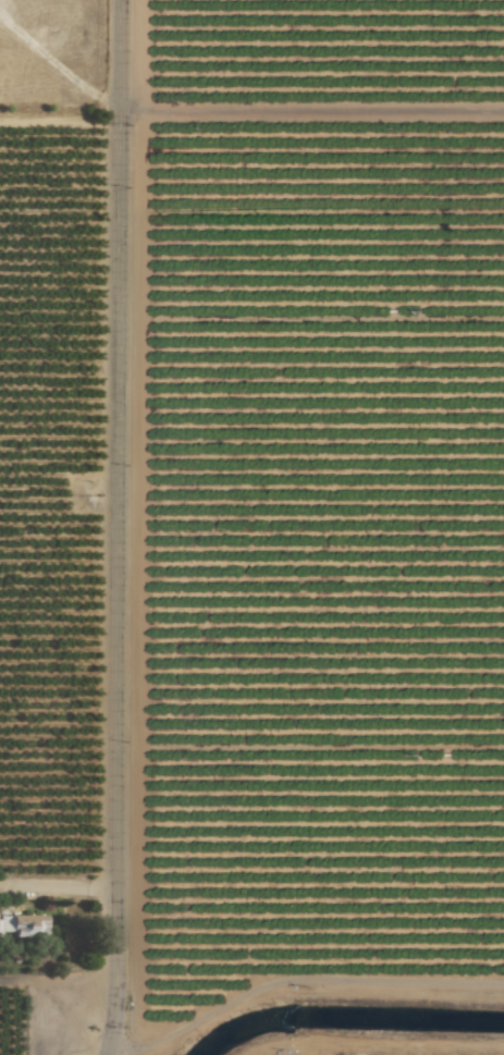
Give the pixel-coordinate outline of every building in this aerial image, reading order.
[(48,917),(0,916),(0,936),(47,937),(48,917)]
